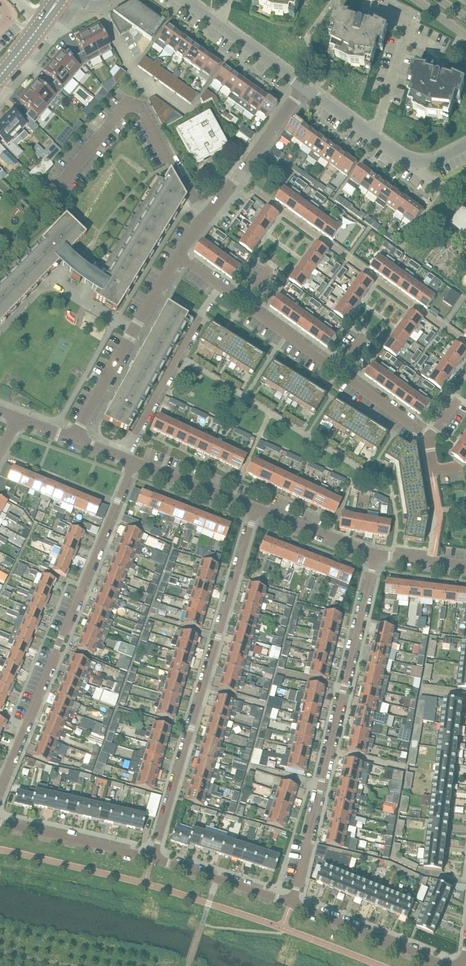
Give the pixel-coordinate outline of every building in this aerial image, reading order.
[(296,12),(299,3),(300,0),(254,0),(253,6),(259,6),(259,5),(274,12),(290,14),(289,15),(295,18),(297,12),(296,12)] [(113,13),(113,14),(110,16),(120,34),(132,27),(151,41),(164,23),(134,1),(113,13)] [(347,20),(348,18),(336,16),(332,29),(329,34),(335,36),(331,51),(329,58),(335,58),(335,57),(350,64),(366,66),(365,67),(371,70),(373,64),(372,63),(377,49),(383,50),(384,44),(383,44),(387,31),(376,26),(375,28),(369,26),(368,25),(368,24),(367,22),(366,21),(365,20),(364,20),(363,19),(361,19),(360,19),(359,19),(357,19),(356,20),(355,21),(354,22),(347,20)] [(157,39),(154,43),(163,50),(166,46),(176,32),(167,25),(157,39)] [(90,31),(88,33),(100,56),(112,50),(98,26),(90,30),(90,31)] [(176,32),(166,46),(175,52),(185,38),(176,32)] [(88,33),(76,39),(84,52),(77,56),(84,65),(100,56),(88,33)] [(185,38),(175,52),(183,59),(194,44),(185,38)] [(194,44),(183,59),(192,65),(203,51),(194,44)] [(203,51),(192,65),(201,71),(211,57),(203,51)] [(56,58),(53,62),(73,79),(84,65),(77,56),(72,62),(62,53),(57,58),(56,58)] [(145,56),(138,66),(147,72),(154,63),(145,56)] [(201,71),(197,76),(206,83),(220,64),(211,57),(201,71)] [(50,67),(45,72),(55,81),(51,86),(60,93),(64,89),(69,94),(78,84),(73,79),(53,62),(49,66),(50,67)] [(163,69),(154,63),(147,72),(156,79),(163,69)] [(223,66),(213,80),(222,87),(232,73),(223,66)] [(121,69),(113,78),(116,85),(126,73),(121,69)] [(163,69),(156,79),(164,85),(171,75),(163,69)] [(413,90),(409,104),(408,104),(406,111),(412,111),(413,110),(427,117),(443,119),(443,120),(448,123),(450,117),(454,102),(460,103),(461,97),(465,84),(454,79),(453,81),(446,79),(446,78),(446,77),(445,76),(444,75),(443,74),(442,73),(441,72),(440,72),(438,72),(437,72),(436,72),(435,73),(433,73),(432,74),(432,75),(425,73),(426,71),(414,69),(410,82),(409,82),(407,88),(413,90)] [(232,73),(222,87),(231,93),(241,79),(232,73)] [(180,82),(171,75),(164,85),(173,91),(180,82)] [(231,93),(228,98),(236,104),(240,99),(250,85),(241,79),(231,93)] [(32,87),(28,91),(48,108),(60,93),(51,86),(47,90),(37,82),(32,87)] [(107,82),(101,85),(108,94),(112,90),(107,82)] [(189,88),(180,82),(173,91),(182,98),(189,88)] [(240,99),(236,104),(245,111),(259,91),(250,85),(240,99)] [(189,88),(182,98),(191,104),(198,95),(189,88)] [(201,97),(200,98),(203,103),(211,98),(215,96),(206,90),(201,97)] [(25,96),(21,101),(31,110),(26,115),(28,117),(35,123),(48,108),(28,91),(25,95),(25,96)] [(259,91),(245,111),(253,117),(257,112),(267,98),(259,91)] [(163,103),(154,97),(148,100),(155,113),(163,103)] [(100,103),(94,98),(89,104),(95,109),(100,103)] [(267,98),(257,112),(266,119),(276,104),(267,98)] [(155,113),(159,120),(168,107),(163,103),(155,113)] [(174,111),(168,107),(159,120),(163,126),(174,111)] [(11,110),(2,120),(14,132),(18,136),(24,130),(22,128),(26,125),(32,131),(38,126),(35,123),(28,117),(24,122),(11,110)] [(163,128),(183,117),(174,111),(163,126),(163,128)] [(176,129),(196,164),(228,146),(209,111),(176,129)] [(228,115),(226,118),(230,122),(234,124),(234,125),(238,120),(229,113),(228,115)] [(290,143),(292,141),(304,124),(295,117),(281,136),(290,143)] [(0,121),(0,138),(5,143),(3,145),(18,159),(24,152),(13,142),(18,136),(14,132),(2,120),(0,121)] [(301,148),(303,144),(313,130),(304,124),(292,141),(301,148)] [(246,128),(241,134),(250,140),(255,134),(246,128)] [(303,144),(312,151),(322,137),(313,130),(303,144)] [(61,135),(56,142),(63,148),(68,141),(61,135)] [(308,156),(317,162),(331,143),(322,137),(312,151),(308,156)] [(37,144),(31,150),(42,161),(39,163),(37,166),(45,173),(52,166),(53,165),(52,163),(52,162),(62,151),(53,142),(44,151),(37,144)] [(331,143),(317,162),(326,169),(330,163),(339,150),(331,143)] [(2,154),(0,156),(0,157),(8,165),(14,159),(6,150),(0,144),(0,152),(2,154)] [(269,153),(279,159),(279,158),(283,153),(274,147),(269,153)] [(330,163),(338,170),(348,156),(339,150),(330,163)] [(357,163),(348,156),(338,170),(348,176),(357,163)] [(351,179),(347,184),(356,191),(360,185),(370,172),(361,165),(351,179)] [(37,166),(29,175),(36,182),(45,173),(37,166)] [(10,313),(11,315),(16,310),(15,309),(31,292),(32,293),(37,288),(36,287),(52,270),(53,272),(58,267),(56,265),(62,260),(67,264),(65,266),(69,270),(70,268),(76,272),(71,277),(79,283),(83,277),(88,281),(87,283),(92,286),(93,284),(98,288),(93,296),(117,311),(133,284),(135,285),(138,280),(136,279),(148,259),(150,260),(154,254),(152,253),(164,233),(166,234),(169,228),(168,227),(180,207),(182,208),(185,203),(183,202),(186,197),(170,170),(165,180),(159,177),(154,185),(151,190),(146,198),(143,203),(139,211),(138,210),(135,216),(131,223),(130,223),(127,228),(127,229),(123,236),(122,236),(119,241),(119,242),(115,249),(111,254),(112,254),(107,262),(103,267),(98,263),(95,261),(90,257),(85,253),(79,248),(76,245),(86,235),(66,215),(41,241),(44,243),(0,289),(0,324),(10,313)] [(370,172),(360,185),(369,192),(379,178),(370,172)] [(305,178),(314,185),(316,181),(308,175),(305,178)] [(379,178),(369,192),(378,198),(388,185),(379,178)] [(329,184),(325,191),(331,195),(336,189),(329,184)] [(378,198),(375,202),(384,208),(387,205),(396,191),(388,185),(378,198)] [(276,199),(285,206),(297,190),(293,188),(290,191),(285,187),(276,199)] [(301,193),(297,190),(285,206),(295,213),(304,201),(298,197),(301,193)] [(396,191),(387,205),(395,211),(405,197),(396,191)] [(339,196),(335,201),(345,207),(348,202),(339,196)] [(405,197),(395,211),(404,217),(414,204),(405,197)] [(309,205),(304,201),(295,213),(304,220),(316,204),(312,201),(309,205)] [(345,207),(353,214),(356,210),(352,207),(353,205),(348,202),(345,207)] [(304,220),(314,227),(323,215),(317,210),(320,207),(316,204),(304,220)] [(414,204),(404,217),(413,224),(423,210),(414,204)] [(465,209),(463,206),(464,204),(450,223),(452,221),(459,227),(465,233),(465,234),(465,209)] [(260,209),(257,212),(273,224),(280,214),(268,206),(263,211),(260,209)] [(356,210),(353,214),(362,220),(365,216),(366,214),(361,211),(360,213),(356,210)] [(258,219),(254,225),(266,233),(273,224),(257,212),(254,216),(258,219)] [(328,219),(323,215),(314,227),(323,234),(335,218),(331,215),(328,219)] [(371,226),(375,221),(368,217),(365,222),(371,226)] [(339,220),(335,218),(323,234),(333,240),(342,228),(336,224),(339,220)] [(371,226),(378,231),(381,226),(375,221),(371,226)] [(243,231),(247,234),(259,243),(266,233),(254,225),(250,230),(246,227),(243,231)] [(247,234),(240,244),(252,252),(259,243),(247,234)] [(203,239),(195,252),(204,259),(213,247),(203,239)] [(310,251),(326,263),(327,263),(330,259),(325,256),(329,250),(317,241),(310,251)] [(383,245),(391,251),(394,247),(386,241),(383,245)] [(213,247),(204,259),(214,265),(223,253),(217,249),(220,246),(216,243),(213,247)] [(0,250),(0,268),(13,256),(4,246),(0,250)] [(323,266),(326,263),(310,251),(303,260),(316,269),(320,264),(323,266)] [(223,253),(214,265),(223,272),(232,260),(235,256),(231,254),(228,257),(223,253)] [(379,255),(370,268),(380,275),(392,259),(388,256),(385,260),(379,255)] [(232,260),(223,272),(233,279),(242,267),(235,263),(238,259),(235,256),(232,260)] [(392,259),(380,275),(389,281),(398,269),(393,265),(395,261),(392,259)] [(312,275),(316,269),(303,260),(297,270),(313,281),(315,278),(312,275)] [(398,269),(389,281),(399,288),(408,276),(410,272),(407,269),(404,273),(398,269)] [(290,280),(302,288),(306,283),(310,285),(313,281),(297,270),(290,280)] [(408,276),(399,288),(408,295),(417,283),(411,279),(414,275),(410,272),(408,276)] [(367,292),(374,283),(362,274),(358,280),(354,277),(351,281),(367,292)] [(429,286),(418,302),(427,309),(436,296),(433,294),(442,282),(439,280),(435,277),(433,281),(432,281),(429,286)] [(352,287),(348,293),(360,302),(367,292),(351,281),(349,284),(352,287)] [(417,283),(408,295),(418,302),(429,286),(425,283),(423,287),(417,283)] [(460,295),(451,289),(443,301),(452,307),(460,295)] [(354,311),(360,302),(348,293),(344,298),(340,296),(338,300),(354,311)] [(270,306),(280,313),(289,301),(292,297),(288,295),(285,298),(279,294),(270,306)] [(289,301),(280,313),(290,320),(298,308),(293,304),(295,300),(292,297),(289,301)] [(354,311),(338,300),(335,303),(339,306),(334,312),(347,321),(354,311)] [(116,397),(103,419),(129,431),(132,425),(129,423),(133,416),(135,411),(137,409),(138,407),(141,401),(147,390),(148,387),(151,383),(186,319),(188,316),(167,303),(163,312),(161,311),(158,317),(159,318),(148,338),(146,337),(143,343),(145,344),(134,365),(132,364),(128,370),(130,371),(119,391),(117,390),(114,396),(116,397)] [(432,307),(430,310),(438,315),(440,312),(432,307)] [(290,320),(299,327),(310,311),(307,308),(304,312),(298,308),(290,320)] [(405,319),(417,328),(421,331),(423,327),(420,324),(424,319),(412,310),(405,319)] [(308,334),(317,322),(312,318),(314,314),(310,311),(299,327),(308,334)] [(417,328),(405,319),(398,329),(410,338),(414,332),(418,335),(421,331),(417,328)] [(318,341),(329,325),(326,322),(323,326),(317,322),(308,334),(318,341)] [(210,324),(199,343),(200,343),(201,341),(204,344),(204,345),(222,356),(222,355),(226,357),(226,358),(226,359),(237,341),(226,334),(222,331),(210,324)] [(333,327),(329,325),(318,341),(327,347),(336,335),(330,331),(333,327)] [(410,338),(398,329),(391,338),(407,350),(410,346),(406,343),(410,338)] [(391,338),(384,348),(396,357),(401,351),(404,354),(407,350),(391,338)] [(237,341),(226,359),(227,359),(227,358),(231,360),(231,361),(249,373),(249,372),(253,374),(252,376),(253,376),(264,358),(253,351),(248,348),(237,341)] [(446,349),(450,352),(462,361),(465,355),(465,349),(457,342),(452,348),(449,345),(446,349)] [(447,356),(443,361),(455,370),(462,361),(450,352),(446,349),(443,353),(447,356)] [(435,364),(432,368),(448,379),(455,370),(443,361),(439,367),(435,364)] [(365,375),(375,382),(386,366),(382,363),(380,367),(374,362),(365,375)] [(272,363),(261,381),(262,380),(266,382),(265,383),(284,395),(284,394),(288,396),(288,397),(299,379),(288,373),(283,370),(272,363)] [(429,365),(426,369),(430,372),(433,374),(429,380),(441,389),(448,379),(432,368),(429,365)] [(390,368),(386,366),(375,382),(384,388),(393,376),(387,372),(390,368)] [(384,388),(393,395),(405,379),(406,378),(402,375),(398,380),(393,376),(384,388)] [(299,379),(288,397),(289,396),(293,399),(292,400),(311,411),(311,410),(315,412),(314,414),(315,415),(326,396),(315,389),(310,386),(299,379)] [(409,382),(405,379),(393,395),(403,402),(412,390),(406,386),(409,382)] [(403,402),(412,409),(424,393),(420,390),(417,394),(412,390),(403,402)] [(428,396),(424,393),(412,409),(422,416),(431,404),(425,399),(428,396)] [(322,420),(320,423),(330,430),(333,425),(345,433),(346,432),(350,434),(349,436),(350,436),(361,418),(350,411),(345,408),(334,401),(322,420)] [(159,410),(165,413),(169,406),(162,403),(159,410)] [(163,434),(169,421),(158,415),(152,429),(163,434)] [(169,421),(163,434),(174,439),(180,426),(175,423),(177,419),(171,416),(169,421)] [(361,418),(350,436),(351,435),(355,437),(354,439),(372,450),(373,449),(377,451),(376,453),(388,435),(376,428),(372,425),(361,418)] [(180,426),(174,439),(185,444),(193,426),(188,424),(186,428),(180,426)] [(193,426),(185,444),(196,449),(202,436),(197,433),(199,429),(193,426)] [(207,454),(213,441),(202,436),(196,449),(207,454)] [(259,440),(256,448),(262,450),(264,446),(266,443),(259,440)] [(395,440),(384,458),(385,458),(385,459),(397,466),(403,505),(406,518),(402,519),(403,523),(402,523),(406,524),(403,540),(423,543),(426,527),(427,520),(426,515),(423,515),(422,508),(425,508),(424,499),(420,500),(419,493),(423,492),(421,484),(418,484),(417,477),(420,477),(419,469),(419,468),(415,469),(414,462),(418,461),(415,447),(415,445),(414,445),(414,444),(413,444),(412,444),(411,445),(409,448),(406,446),(396,440),(395,440)] [(224,446),(213,441),(207,454),(217,459),(224,446)] [(217,459),(228,464),(235,451),(237,446),(231,444),(229,448),(224,446),(217,459)] [(459,444),(452,454),(464,463),(465,459),(465,450),(459,444)] [(246,456),(235,451),(228,464),(239,470),(246,456)] [(264,465),(253,459),(247,473),(258,478),(264,465)] [(275,470),(264,465),(258,478),(269,483),(275,470)] [(1,495),(4,489),(4,487),(10,490),(8,494),(13,497),(15,492),(17,489),(18,484),(24,471),(13,467),(12,467),(12,469),(4,466),(0,477),(0,494),(1,495)] [(280,488),(286,475),(275,470),(269,483),(280,488)] [(288,470),(286,475),(280,488),(291,493),(297,480),(291,477),(294,473),(288,470)] [(24,471),(18,484),(29,489),(35,476),(24,471)] [(35,476),(29,489),(35,491),(33,497),(38,499),(40,493),(46,480),(35,476)] [(46,480),(40,493),(51,498),(57,485),(46,480)] [(308,485),(297,480),(291,493),(302,498),(308,485)] [(302,498),(312,503),(319,490),(313,487),(315,483),(310,480),(308,485),(302,498)] [(57,485),(51,498),(62,502),(68,489),(57,485)] [(68,489),(62,502),(73,507),(79,494),(68,489)] [(132,493),(129,501),(143,506),(141,511),(146,513),(153,495),(141,491),(141,492),(133,490),(132,493)] [(330,495),(319,490),(312,503),(323,508),(330,495)] [(79,494),(73,507),(84,511),(90,498),(79,494)] [(153,495),(146,513),(150,515),(152,510),(159,512),(164,499),(153,495)] [(323,508),(334,514),(341,500),(330,495),(323,508)] [(381,496),(379,501),(381,501),(388,505),(388,504),(388,499),(385,498),(381,496)] [(90,498),(84,511),(103,519),(107,508),(100,505),(101,503),(90,498)] [(164,499),(159,512),(165,515),(163,520),(168,522),(175,503),(164,499)] [(175,503),(168,522),(173,523),(174,518),(181,521),(186,508),(175,503)] [(186,508),(181,521),(187,523),(185,528),(190,530),(197,512),(186,508)] [(354,516),(351,530),(363,533),(366,518),(361,517),(362,512),(355,511),(354,516)] [(197,512),(190,530),(195,532),(197,527),(203,529),(208,516),(197,512)] [(354,516),(342,513),(339,528),(351,530),(354,516)] [(208,516),(203,529),(214,533),(219,520),(208,516)] [(13,517),(11,520),(24,528),(26,526),(17,521),(18,520),(13,517)] [(378,520),(366,518),(363,533),(375,535),(378,520)] [(145,520),(143,520),(140,529),(151,533),(153,526),(145,523),(145,520)] [(219,520),(214,533),(226,538),(231,525),(219,520)] [(375,535),(387,537),(390,522),(378,520),(375,535)] [(97,534),(99,528),(92,525),(89,531),(97,534)] [(165,535),(167,529),(163,527),(162,530),(153,526),(151,533),(159,537),(161,533),(165,535)] [(22,538),(26,540),(31,529),(27,527),(22,538)] [(71,527),(66,538),(78,543),(80,538),(82,539),(84,532),(71,527)] [(127,527),(122,537),(143,546),(145,541),(140,539),(143,533),(127,527)] [(122,537),(118,547),(134,554),(139,556),(141,550),(143,546),(122,537)] [(66,538),(61,549),(75,554),(78,548),(76,548),(78,543),(66,538)] [(265,538),(259,551),(271,555),(276,542),(265,538)] [(206,550),(210,552),(214,540),(210,539),(206,550)] [(271,555),(269,561),(271,561),(274,563),(276,557),(282,559),(287,546),(276,542),(271,555)] [(165,544),(162,553),(168,555),(171,546),(165,544)] [(53,548),(50,557),(57,560),(69,565),(71,560),(73,561),(75,554),(61,549),(56,546),(55,549),(53,548)] [(287,546),(282,559),(293,563),(298,550),(287,546)] [(118,547),(114,557),(130,564),(134,554),(118,547)] [(154,550),(150,560),(154,562),(160,564),(164,566),(165,566),(168,556),(167,556),(158,552),(154,550)] [(298,550),(293,563),(304,568),(309,555),(298,550)] [(174,563),(178,554),(172,552),(169,561),(174,563)] [(213,555),(212,560),(219,562),(220,560),(221,556),(214,553),(213,555)] [(309,555),(304,568),(315,572),(320,559),(309,555)] [(6,557),(3,564),(10,568),(13,561),(6,557)] [(114,557),(110,567),(126,574),(128,568),(133,570),(135,566),(130,564),(114,557)] [(320,559),(315,572),(326,576),(331,563),(320,559)] [(69,565),(57,560),(52,571),(66,577),(69,570),(67,570),(69,565)] [(195,564),(194,569),(215,575),(218,565),(202,560),(200,566),(195,564)] [(18,562),(12,575),(20,578),(27,565),(18,562)] [(169,562),(165,571),(171,573),(174,564),(169,562)] [(326,576),(324,582),(333,585),(335,586),(342,567),(331,563),(326,576)] [(162,571),(164,566),(158,564),(155,573),(161,575),(162,571)] [(11,570),(0,565),(0,581),(5,583),(11,570)] [(110,567),(106,577),(127,586),(129,581),(124,579),(126,574),(110,567)] [(342,567),(335,586),(338,587),(347,590),(349,585),(354,572),(342,567)] [(194,569),(192,574),(197,575),(196,581),(212,586),(215,575),(194,569)] [(167,584),(170,574),(165,573),(161,582),(167,584)] [(42,574),(38,585),(50,590),(52,586),(54,586),(56,580),(42,574)] [(151,584),(157,586),(160,576),(155,574),(151,584)] [(106,577),(102,587),(118,594),(120,588),(125,590),(127,586),(106,577)] [(189,585),(188,590),(209,596),(212,586),(196,581),(191,579),(189,585)] [(397,595),(398,596),(399,581),(387,580),(385,594),(386,594),(386,599),(397,601),(397,595)] [(399,581),(398,596),(409,597),(411,583),(399,581)] [(167,584),(161,582),(158,591),(164,593),(167,584)] [(146,594),(153,596),(157,586),(149,583),(146,594)] [(250,583),(247,593),(268,600),(271,600),(272,595),(265,593),(266,588),(250,583)] [(411,583),(409,597),(421,598),(423,584),(411,583)] [(423,584),(421,598),(433,600),(435,586),(423,584)] [(30,589),(28,594),(33,596),(47,602),(50,596),(48,595),(50,590),(38,585),(35,591),(30,589)] [(435,586),(433,600),(445,601),(446,587),(435,586)] [(102,587),(98,597),(119,606),(120,601),(115,599),(118,594),(102,587)] [(446,587),(445,601),(456,603),(458,589),(446,587)] [(456,603),(463,603),(462,610),(465,611),(465,590),(458,589),(456,603)] [(188,590),(186,595),(191,596),(190,602),(206,607),(209,596),(188,590)] [(163,594),(158,592),(154,602),(160,604),(163,594)] [(247,593),(244,604),(260,608),(262,603),(267,604),(268,600),(247,593)] [(153,596),(147,594),(144,604),(150,606),(153,596)] [(289,595),(286,605),(292,606),(295,597),(293,596),(289,595)] [(33,596),(29,607),(41,612),(43,608),(45,608),(47,602),(33,596)] [(98,597),(94,607),(109,614),(112,608),(117,610),(119,606),(98,597)] [(154,602),(151,613),(156,615),(159,608),(165,610),(177,614),(178,610),(166,606),(155,603),(154,602)] [(183,606),(181,611),(203,617),(206,607),(190,602),(188,607),(183,606)] [(244,604),(241,614),(262,620),(264,616),(258,614),(260,608),(244,604)] [(299,615),(301,606),(296,604),(293,614),(299,615)] [(22,605),(18,613),(19,614),(19,616),(38,624),(41,618),(39,617),(41,612),(29,607),(24,605),(22,605)] [(140,615),(146,617),(149,607),(144,605),(140,615)] [(286,606),(283,616),(289,618),(292,608),(286,606)] [(94,607),(89,617),(110,626),(112,621),(107,619),(109,614),(94,607)] [(181,610),(177,621),(184,623),(200,628),(203,617),(181,611),(181,610)] [(318,616),(317,620),(339,626),(342,615),(325,611),(323,617),(318,616)] [(241,614),(238,624),(254,629),(256,624),(261,625),(262,620),(241,614)] [(146,617),(140,615),(137,624),(143,626),(146,617)] [(296,626),(298,617),(293,615),(290,625),(296,626)] [(19,616),(15,627),(32,634),(34,630),(36,630),(38,624),(19,616)] [(280,626),(286,627),(289,618),(283,616),(280,626)] [(89,617),(85,627),(101,634),(104,628),(109,630),(110,626),(89,617)] [(425,629),(426,626),(427,618),(421,617),(420,617),(418,628),(424,628),(425,629)] [(309,618),(308,623),(313,624),(312,630),(314,631),(320,632),(336,636),(339,626),(317,620),(309,618)] [(153,624),(147,622),(144,631),(150,633),(153,624)] [(379,623),(376,634),(398,639),(399,635),(394,633),(395,627),(379,623)] [(238,624),(235,635),(256,641),(258,636),(252,635),(254,629),(238,624)] [(287,634),(293,636),(296,626),(290,625),(287,634)] [(15,627),(10,638),(29,646),(32,640),(30,639),(32,634),(15,627)] [(85,627),(81,637),(102,646),(104,642),(99,640),(101,634),(85,627)] [(280,627),(277,637),(283,638),(286,629),(280,627)] [(141,640),(147,642),(150,633),(144,631),(141,640)] [(174,635),(173,640),(195,646),(198,636),(181,631),(180,637),(174,635)] [(313,637),(312,642),(334,647),(336,636),(320,632),(314,631),(313,637)] [(376,634),(373,645),(390,649),(392,643),(397,644),(398,639),(376,634)] [(235,635),(231,645),(248,650),(253,651),(256,641),(235,635)] [(139,638),(133,636),(130,645),(135,647),(139,638)] [(81,637),(77,648),(93,654),(95,649),(103,652),(104,647),(102,646),(81,637)] [(280,648),(283,639),(277,637),(274,647),(280,648)] [(10,638),(8,644),(13,646),(11,651),(23,656),(25,652),(27,652),(29,646),(10,638)] [(173,640),(172,645),(177,646),(175,652),(192,657),(195,646),(173,640)] [(132,658),(135,648),(120,642),(116,652),(132,658)] [(140,642),(137,652),(143,654),(146,644),(140,642)] [(312,642),(311,646),(316,648),(315,653),(331,657),(334,647),(312,642)] [(231,645),(228,656),(250,662),(251,657),(253,651),(248,650),(231,645)] [(287,657),(290,647),(284,645),(281,655),(287,657)] [(373,645),(371,655),(388,659),(394,661),(396,650),(390,649),(373,645)] [(272,649),(270,657),(277,659),(280,649),(276,648),(275,650),(272,649)] [(11,651),(6,662),(20,668),(23,662),(21,661),(23,656),(11,651)] [(137,652),(134,662),(139,664),(142,654),(137,652)] [(166,655),(165,660),(167,661),(189,667),(192,657),(175,652),(173,658),(168,656),(167,656),(166,655)] [(309,652),(307,663),(329,668),(331,657),(315,653),(309,652)] [(74,655),(70,665),(91,674),(92,670),(93,670),(96,664),(90,662),(78,657),(74,655)] [(371,655),(368,666),(385,670),(390,671),(393,661),(388,659),(371,655)] [(228,656),(225,666),(242,671),(244,665),(249,667),(250,662),(228,656)] [(278,667),(284,669),(285,663),(286,659),(281,657),(278,667)] [(271,658),(269,667),(274,669),(277,660),(271,658)] [(0,663),(0,667),(4,668),(2,673),(14,678),(16,674),(18,674),(20,668),(6,662),(1,660),(0,663)] [(165,660),(165,661),(167,661),(165,665),(167,666),(171,667),(169,673),(185,678),(189,667),(167,661),(165,660)] [(307,663),(306,667),(311,669),(310,675),(326,679),(329,668),(307,663)] [(421,678),(422,668),(423,667),(406,664),(405,674),(409,676),(413,676),(421,678)] [(70,665),(66,676),(81,682),(87,684),(89,679),(91,674),(70,665)] [(225,666),(222,677),(244,683),(245,678),(240,677),(242,671),(225,666)] [(264,666),(262,672),(265,673),(264,677),(271,679),(274,669),(269,667),(264,666)] [(368,666),(366,676),(388,682),(389,677),(384,676),(385,670),(368,666)] [(11,690),(14,684),(12,683),(14,678),(2,673),(0,672),(0,685),(11,690)] [(127,681),(132,683),(135,674),(130,672),(127,681)] [(160,676),(159,681),(161,682),(182,688),(185,678),(169,673),(167,678),(162,677),(160,676)] [(116,683),(122,685),(125,676),(120,674),(116,683)] [(273,686),(277,687),(281,688),(284,677),(276,675),(273,686)] [(66,676),(61,686),(82,694),(84,690),(79,688),(81,682),(66,676)] [(104,680),(96,676),(94,682),(102,685),(104,680)] [(366,676),(363,687),(380,691),(385,692),(388,682),(366,676)] [(222,677),(219,688),(236,693),(237,686),(243,688),(244,683),(222,677)] [(268,690),(271,681),(265,679),(263,688),(268,690)] [(112,688),(114,683),(108,680),(106,686),(112,688)] [(161,682),(159,686),(165,688),(163,693),(179,698),(182,688),(161,682)] [(300,687),(299,692),(322,698),(324,687),(307,682),(306,689),(300,687)] [(116,683),(113,693),(119,695),(122,685),(116,683)] [(128,695),(131,686),(126,684),(122,693),(128,695)] [(5,700),(7,695),(9,696),(11,690),(0,685),(0,698),(5,700)] [(61,686),(57,696),(73,702),(76,697),(81,699),(82,694),(61,686)] [(363,687),(361,697),(383,703),(384,698),(385,692),(380,691),(363,687)] [(259,700),(265,701),(268,692),(262,690),(259,700)] [(290,690),(287,700),(297,703),(303,704),(319,708),(322,698),(299,692),(290,690)] [(114,695),(104,691),(100,701),(115,707),(118,697),(114,695)] [(125,704),(128,695),(122,693),(119,702),(125,704)] [(158,698),(156,703),(176,709),(179,698),(163,693),(161,699),(158,698)] [(217,695),(214,706),(235,713),(237,708),(231,706),(233,700),(217,695)] [(57,696),(53,706),(74,714),(76,715),(78,710),(76,709),(71,708),(73,702),(57,696)] [(268,702),(267,707),(273,708),(279,710),(282,699),(274,697),(270,696),(268,702)] [(421,696),(420,701),(426,702),(425,707),(424,713),(423,718),(423,720),(433,722),(436,698),(421,696)] [(361,697),(358,708),(380,713),(387,715),(390,705),(383,703),(361,697)] [(445,699),(444,712),(461,714),(462,701),(445,699)] [(155,702),(153,707),(158,709),(157,715),(173,719),(176,709),(156,703),(155,702)] [(297,703),(295,713),(317,719),(319,708),(303,704),(297,703)] [(53,706),(49,716),(65,722),(70,724),(72,719),(74,714),(53,706)] [(214,706),(210,717),(227,721),(227,720),(229,716),(234,717),(235,713),(214,706)] [(260,719),(263,709),(257,707),(255,717),(260,719)] [(266,708),(264,717),(270,719),(272,709),(266,708)] [(358,708),(356,718),(373,722),(378,723),(383,725),(385,725),(387,726),(390,715),(387,715),(380,713),(358,708)] [(116,712),(112,722),(118,724),(121,714),(116,712)] [(444,712),(442,724),(459,726),(460,724),(461,714),(444,712)] [(292,713),(290,719),(291,720),(296,721),(295,724),(299,725),(299,726),(314,729),(317,719),(295,713),(293,713),(292,713)] [(103,725),(107,727),(111,717),(105,715),(102,725),(103,725)] [(47,720),(45,726),(66,734),(68,735),(70,736),(72,731),(70,731),(63,728),(65,722),(49,716),(47,720)] [(99,734),(102,725),(96,722),(83,717),(79,728),(91,732),(98,735),(99,734)] [(210,717),(207,727),(229,733),(231,729),(232,723),(227,721),(210,717)] [(267,729),(270,719),(264,717),(261,727),(267,729)] [(252,728),(257,729),(260,720),(254,718),(252,728)] [(356,718),(353,729),(370,733),(375,734),(380,735),(383,725),(378,723),(373,722),(356,718)] [(112,722),(109,731),(115,733),(118,724),(112,722)] [(147,727),(146,732),(168,738),(171,727),(154,722),(153,728),(147,727)] [(442,724),(441,736),(458,738),(459,726),(442,724)] [(103,725),(102,725),(99,734),(104,736),(107,727),(103,725)] [(45,726),(41,736),(57,742),(59,737),(64,739),(66,734),(45,726)] [(291,729),(290,735),(312,740),(314,729),(299,726),(297,731),(296,731),(291,729)] [(207,727),(204,737),(221,742),(223,737),(228,738),(229,733),(207,727)] [(267,729),(265,729),(261,728),(258,738),(264,739),(267,729)] [(254,741),(257,731),(251,729),(248,739),(254,741)] [(353,729),(351,739),(373,745),(374,740),(375,734),(370,733),(353,729)] [(400,729),(398,739),(401,740),(409,742),(411,731),(403,729),(400,729)] [(91,732),(88,743),(100,747),(104,737),(98,735),(91,732)] [(115,734),(109,732),(106,741),(111,743),(115,734)] [(165,748),(168,738),(146,732),(145,736),(150,738),(148,744),(165,748)] [(290,735),(288,745),(293,746),(309,750),(312,740),(290,735)] [(41,736),(37,746),(58,754),(59,752),(62,744),(57,742),(41,736)] [(441,736),(439,748),(457,750),(458,738),(441,736)] [(204,737),(201,748),(223,754),(225,749),(219,748),(221,742),(204,737)] [(248,739),(246,749),(251,750),(254,741),(248,739)] [(258,739),(255,748),(261,750),(264,740),(258,739)] [(351,739),(348,751),(365,755),(367,748),(372,750),(373,745),(351,739)] [(114,756),(117,746),(105,742),(102,752),(109,755),(114,756)] [(162,759),(165,748),(148,744),(147,749),(141,748),(140,752),(162,759)] [(278,745),(276,753),(277,754),(282,755),(285,756),(286,750),(287,748),(278,745)] [(37,746),(33,756),(48,763),(51,757),(56,759),(58,754),(37,746)] [(94,746),(91,755),(97,757),(100,748),(94,746)] [(286,750),(285,756),(307,761),(309,750),(293,746),(291,752),(286,750)] [(201,748),(198,758),(215,763),(217,757),(222,759),(223,754),(201,748)] [(252,759),(251,763),(259,765),(266,767),(268,757),(275,759),(275,758),(281,760),(280,766),(286,767),(304,772),(307,761),(285,756),(282,755),(277,754),(276,753),(263,750),(261,750),(255,748),(252,759)] [(439,748),(438,760),(455,762),(457,750),(439,748)] [(98,763),(103,764),(106,765),(109,755),(102,752),(98,763)] [(162,759),(140,752),(138,752),(136,757),(144,759),(142,764),(159,769),(162,759)] [(97,758),(91,756),(88,765),(93,768),(97,758)] [(248,761),(242,760),(235,757),(232,768),(238,770),(245,772),(248,761)] [(198,758),(195,769),(217,775),(223,776),(232,779),(233,777),(226,775),(226,774),(223,774),(224,772),(218,770),(220,765),(215,763),(198,758)] [(343,760),(342,765),(345,766),(344,769),(365,775),(369,776),(372,765),(363,762),(346,758),(346,759),(343,760)] [(438,760),(436,772),(454,774),(455,762),(438,760)] [(41,763),(39,768),(41,769),(43,770),(44,770),(51,773),(51,771),(53,767),(48,765),(46,765),(41,763)] [(88,771),(92,772),(93,768),(88,765),(82,763),(80,768),(85,770),(88,771)] [(106,765),(103,764),(98,763),(95,773),(103,776),(106,765)] [(156,780),(159,769),(142,764),(140,770),(135,768),(134,773),(156,780)] [(386,768),(383,779),(391,781),(402,783),(404,773),(394,770),(386,768)] [(195,769),(192,779),(209,784),(210,778),(216,780),(217,775),(195,769)] [(344,769),(341,780),(358,784),(367,786),(369,776),(365,775),(344,769)] [(235,780),(238,781),(242,782),(245,772),(238,770),(235,780)] [(246,780),(252,782),(254,772),(249,771),(246,780)] [(75,772),(72,781),(78,783),(83,784),(85,779),(86,774),(80,773),(75,772)] [(436,772),(435,784),(452,786),(454,774),(436,772)] [(134,773),(131,784),(152,790),(156,780),(134,773)] [(192,779),(189,789),(211,796),(221,798),(222,794),(217,792),(219,787),(214,785),(209,784),(192,779)] [(341,780),(339,790),(360,796),(362,790),(357,789),(358,784),(341,780)] [(249,793),(251,783),(246,781),(243,791),(249,793)] [(272,790),(294,797),(297,786),(281,781),(279,787),(274,785),(272,790)] [(400,794),(402,783),(391,781),(389,791),(400,794)] [(435,784),(433,796),(451,798),(452,786),(435,784)] [(47,792),(43,807),(54,810),(58,794),(51,793),(52,788),(48,787),(47,792)] [(34,795),(32,805),(43,807),(47,792),(36,789),(34,795)] [(189,789),(186,800),(203,805),(204,799),(210,800),(211,796),(189,789)] [(58,794),(54,810),(65,812),(69,797),(70,792),(59,790),(58,794)] [(290,807),(294,797),(272,790),(271,794),(276,796),(274,802),(290,807)] [(339,790),(336,801),(353,805),(354,799),(359,801),(360,796),(339,790)] [(17,791),(14,804),(31,808),(32,805),(34,795),(17,791)] [(237,802),(240,793),(234,791),(231,801),(237,802)] [(243,792),(240,802),(246,804),(248,794),(243,792)] [(145,815),(155,817),(161,796),(151,793),(145,815)] [(422,795),(421,806),(429,807),(431,796),(422,795)] [(433,796),(432,808),(449,810),(451,798),(433,796)] [(69,797),(65,812),(76,815),(80,800),(69,797)] [(91,802),(87,817),(98,820),(102,805),(103,800),(100,800),(97,799),(92,798),(91,802)] [(80,800),(76,815),(87,817),(91,802),(80,800)] [(336,801),(334,811),(355,817),(357,811),(352,810),(353,805),(336,801)] [(236,804),(231,802),(228,812),(234,814),(236,804)] [(265,810),(287,817),(290,807),(274,802),(272,807),(267,806),(265,810)] [(102,805),(98,820),(109,823),(113,807),(102,805)] [(245,806),(239,805),(236,814),(242,816),(245,806)] [(113,807),(109,823),(120,825),(124,810),(113,807)] [(432,808),(431,820),(448,822),(449,810),(432,808)] [(124,810),(120,825),(131,828),(135,812),(124,810)] [(283,828),(287,817),(265,810),(264,815),(269,817),(267,823),(283,828)] [(334,811),(331,822),(348,826),(353,827),(355,828),(356,822),(354,822),(354,821),(355,817),(334,811)] [(135,812),(131,828),(142,830),(145,815),(135,812)] [(431,820),(429,832),(446,834),(448,822),(431,820)] [(331,822),(329,832),(350,838),(352,832),(347,831),(348,826),(331,822)] [(189,844),(199,847),(204,832),(194,828),(192,834),(191,834),(188,847),(189,844)] [(171,841),(188,847),(191,834),(175,829),(171,841)] [(204,832),(199,847),(210,851),(215,835),(204,832)] [(329,832),(326,843),(348,849),(350,838),(329,832)] [(429,834),(428,844),(445,846),(446,836),(446,834),(429,832),(429,834)] [(210,851),(220,854),(225,839),(215,835),(210,851)] [(225,839),(220,854),(231,857),(236,842),(225,839)] [(231,857),(242,861),(247,845),(236,842),(231,857)] [(401,844),(394,843),(392,852),(399,853),(401,844)] [(325,860),(338,864),(341,855),(342,850),(318,844),(315,855),(325,858),(325,860)] [(428,844),(426,856),(443,858),(445,846),(428,844)] [(257,849),(247,845),(242,861),(252,864),(257,849)] [(252,864),(263,868),(268,852),(257,849),(252,864)] [(279,856),(268,852),(263,868),(274,871),(279,856)] [(416,870),(417,867),(418,864),(399,855),(399,853),(392,852),(391,859),(416,870)] [(426,856),(425,868),(442,870),(443,858),(426,856)] [(401,867),(391,862),(388,867),(399,872),(401,867)] [(317,882),(329,887),(335,870),(323,866),(317,882)] [(410,877),(412,872),(401,867),(399,872),(410,877)] [(329,887),(340,891),(346,875),(335,870),(329,887)] [(394,872),(390,883),(394,884),(399,873),(394,872)] [(412,872),(410,877),(417,880),(419,875),(412,872)] [(358,879),(346,875),(340,891),(351,896),(358,879)] [(369,884),(358,879),(351,896),(362,900),(369,884)] [(436,882),(431,893),(447,900),(452,888),(436,882)] [(380,888),(369,884),(362,900),(373,905),(380,888)] [(391,893),(380,888),(373,905),(385,909),(391,893)] [(402,897),(391,893),(385,909),(396,914),(402,897)] [(443,911),(447,900),(431,893),(426,905),(443,911)] [(411,910),(414,902),(402,897),(396,914),(407,918),(411,910)] [(426,905),(422,916),(438,922),(443,911),(426,905)] [(434,934),(438,922),(422,916),(417,927),(434,934)]
